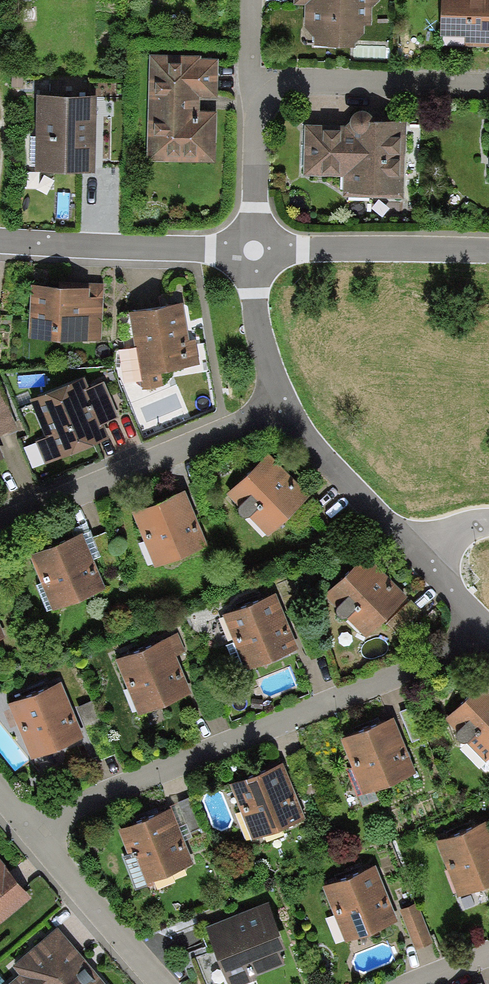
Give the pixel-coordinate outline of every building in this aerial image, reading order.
[(294,6),(305,6),(304,28),(313,39),(314,48),(353,49),(354,45),(365,34),(365,27),(372,27),(372,9),(380,0),(294,0),(294,6)] [(440,38),(465,39),(465,48),(488,49),(488,0),(441,0),(440,38)] [(147,163),(215,164),(216,113),(200,113),(200,98),(217,99),(218,59),(149,58),(147,163)] [(35,172),(96,174),(98,99),(37,97),(35,172)] [(404,200),(406,125),(375,124),(373,121),(371,117),(368,115),(366,114),(363,113),(360,113),(356,114),(353,117),(351,119),(350,123),(345,127),(345,132),(328,132),(328,127),(305,127),(304,177),(344,178),(344,198),(404,200)] [(31,288),(29,340),(101,343),(104,285),(61,283),(61,289),(31,288)] [(183,306),(128,315),(134,348),(136,348),(144,392),(164,388),(161,374),(200,367),(195,340),(189,341),(183,306)] [(84,378),(30,401),(46,438),(35,443),(45,466),(60,459),(61,461),(110,440),(103,425),(119,419),(104,383),(89,389),(84,378)] [(19,429),(0,385),(0,437),(19,429)] [(270,454),(226,496),(269,539),(287,522),(311,497),(270,454)] [(208,549),(185,493),(133,513),(155,569),(208,549)] [(324,510),(311,497),(287,522),(300,534),(324,510)] [(107,533),(93,539),(106,567),(120,561),(107,533)] [(107,590),(83,534),(29,557),(53,613),(107,590)] [(368,555),(325,596),(366,640),(385,622),(409,599),(368,555)] [(299,652),(277,595),(223,616),(245,672),(299,652)] [(421,612),(409,599),(385,622),(396,634),(421,612)] [(186,653),(178,633),(167,638),(168,641),(115,662),(137,717),(191,696),(176,657),(186,653)] [(486,682),(446,722),(487,763),(488,761),(488,684),(486,682)] [(83,742),(62,686),(10,705),(31,762),(83,742)] [(415,777),(394,721),(342,741),(362,796),(415,777)] [(305,821),(283,765),(230,786),(252,842),(305,821)] [(194,868),(171,809),(118,830),(128,856),(134,854),(147,887),(194,868)] [(436,843),(458,899),(488,887),(488,822),(436,843)] [(0,855),(0,919),(32,893),(0,855)] [(398,925),(376,869),(324,889),(345,945),(398,925)] [(205,929),(227,983),(248,983),(256,981),(255,977),(285,966),(280,953),(285,951),(267,905),(205,929)] [(417,905),(401,911),(417,951),(433,944),(417,905)] [(58,922),(11,961),(19,970),(3,983),(110,983),(58,922)]
